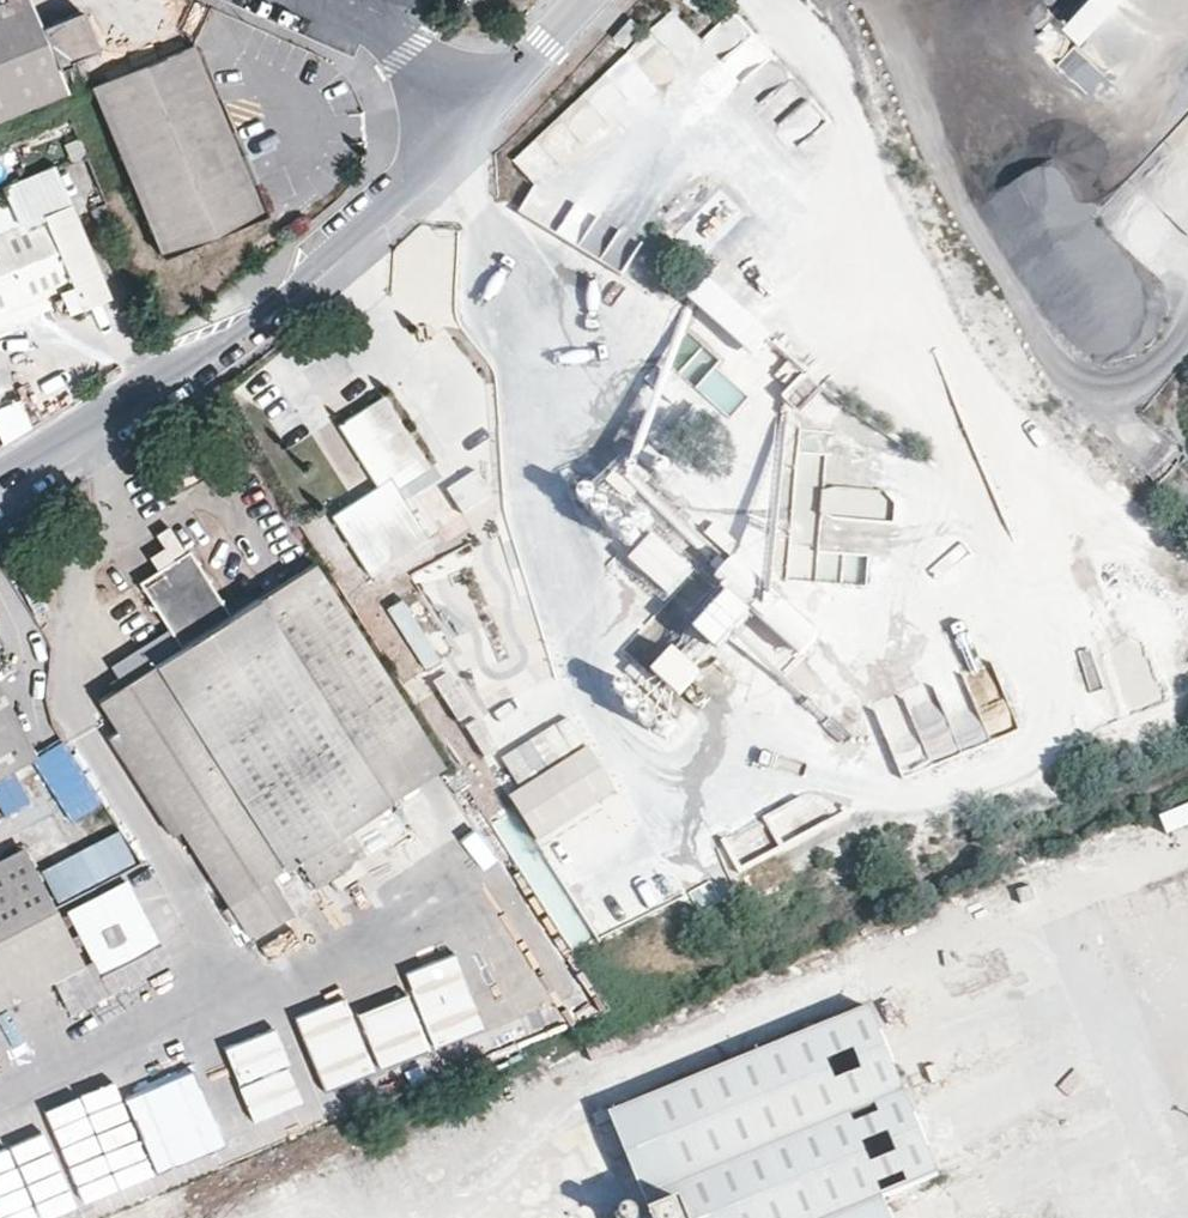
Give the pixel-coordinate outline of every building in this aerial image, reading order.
[(0,1),(0,117),(62,93),(56,78),(69,73),(68,70),(95,59),(77,12),(37,28),(26,0),(3,0),(0,1)] [(1060,20),(1078,36),(1111,0),(1079,0),(1060,20)] [(606,39),(621,52),(642,31),(627,17),(606,39)] [(195,43),(92,84),(160,254),(265,213),(195,43)] [(1083,90),(1103,71),(1075,43),(1056,62),(1083,90)] [(627,55),(510,158),(533,184),(521,213),(552,226),(570,246),(620,267),(633,237),(610,228),(595,212),(568,200),(570,196),(550,174),(628,105),(642,72),(627,55)] [(14,315),(9,305),(70,281),(80,307),(109,296),(56,164),(1,186),(7,201),(0,203),(0,321),(14,315)] [(705,278),(686,296),(751,354),(767,335),(705,278)] [(680,371),(729,415),(748,393),(699,350),(680,371)] [(431,466),(380,389),(335,418),(374,478),(329,508),(372,573),(430,535),(399,487),(431,466)] [(0,407),(0,441),(30,433),(23,401),(0,407)] [(304,414),(277,430),(318,494),(343,477),(304,414)] [(786,577),(866,584),(873,520),(889,522),(892,493),(820,486),(816,519),(791,517),(786,577)] [(672,539),(659,527),(627,562),(667,598),(695,569),(682,557),(696,543),(681,529),(672,539)] [(181,645),(96,698),(246,935),(289,908),(269,876),(295,860),(311,885),(365,851),(347,824),(442,764),(313,562),(229,615),(188,550),(140,580),(181,645)] [(698,628),(718,647),(768,595),(732,562),(714,582),(729,596),(698,628)] [(463,569),(422,585),(458,672),(498,655),(463,569)] [(386,608),(422,668),(442,656),(406,596),(386,608)] [(119,624),(102,632),(119,668),(136,660),(119,624)] [(671,652),(649,676),(678,702),(700,678),(671,652)] [(725,696),(745,704),(759,671),(739,663),(725,696)] [(554,761),(584,743),(570,719),(501,759),(516,784),(554,762),(554,761)] [(588,744),(510,794),(538,838),(614,789),(588,744)] [(470,785),(454,760),(440,770),(455,793),(470,785)] [(52,906),(20,847),(0,858),(0,934),(52,906)] [(52,906),(0,934),(0,1007),(83,963),(52,906)] [(656,1217),(893,1217),(884,1196),(939,1173),(871,1005),(612,1112),(656,1217)] [(609,1157),(620,1154),(610,1122),(599,1125),(609,1157)]
